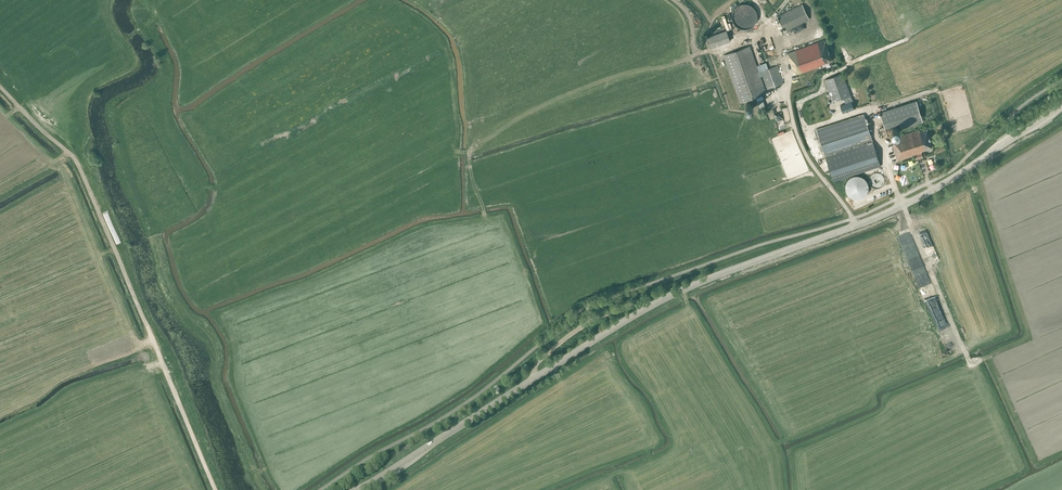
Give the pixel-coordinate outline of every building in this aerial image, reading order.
[(746,4),(745,4),(744,4),(743,4),(742,4),(741,4),(740,5),(739,5),(738,5),(738,6),(737,6),(736,7),(735,8),(734,9),(733,10),(733,11),(733,12),(732,12),(732,13),(732,14),(732,15),(732,16),(732,17),(732,18),(732,19),(732,20),(733,21),(733,22),(733,23),(734,23),(734,24),(735,25),(736,26),(737,26),(737,27),(738,27),(739,28),(740,28),(741,29),(742,29),(743,29),(744,29),(745,29),(747,29),(748,29),(749,28),(750,28),(751,27),(752,27),(752,26),(753,26),(754,25),(755,24),(755,23),(756,22),(756,21),(757,20),(757,19),(757,18),(757,17),(757,16),(757,15),(757,14),(757,13),(756,13),(756,12),(756,11),(756,10),(755,10),(755,9),(754,9),(754,8),(753,7),(752,6),(751,6),(751,5),(750,5),(749,5),(748,4),(747,4),(746,4)] [(809,19),(806,12),(802,4),(777,16),(784,31),(809,19)] [(710,48),(730,41),(726,30),(706,38),(710,48)] [(795,75),(820,66),(820,65),(832,61),(824,40),(787,53),(793,70),(795,75)] [(759,72),(755,61),(750,46),(723,55),(740,103),(766,94),(760,76),(762,75),(767,89),(783,84),(777,66),(759,72)] [(854,105),(842,73),(824,80),(832,102),(843,98),(845,104),(840,106),(843,113),(853,109),(852,105),(854,105)] [(902,128),(923,122),(916,100),(880,112),(885,128),(900,123),(902,128)] [(749,111),(750,111),(751,110),(752,110),(752,109),(753,108),(753,107),(753,106),(752,105),(752,104),(751,104),(751,103),(750,103),(749,103),(748,103),(747,103),(746,104),(745,104),(745,105),(745,106),(745,107),(745,108),(745,109),(746,110),(747,110),(747,111),(748,111),(749,111)] [(833,181),(880,166),(863,114),(816,129),(833,181)] [(932,147),(926,129),(919,131),(919,130),(892,139),(893,144),(892,144),(897,161),(921,153),(921,151),(932,147)] [(884,182),(885,182),(885,181),(885,180),(885,179),(884,178),(884,177),(883,176),(883,175),(882,175),(882,174),(881,174),(880,174),(880,173),(879,173),(878,173),(877,173),(876,173),(875,173),(874,173),(873,173),(872,174),(871,175),(870,176),(870,177),(869,177),(869,178),(869,179),(869,180),(869,181),(869,182),(869,183),(869,184),(870,185),(871,186),(871,187),(872,187),(873,187),(873,188),(874,188),(875,188),(876,188),(876,189),(877,189),(878,188),(879,188),(880,188),(881,187),(882,187),(882,186),(883,186),(883,185),(884,184),(884,183),(884,182)] [(858,199),(861,198),(864,196),(866,194),(867,191),(868,188),(868,185),(867,182),(865,180),(863,177),(860,176),(857,175),(854,176),(851,177),(849,178),(846,181),(845,183),(844,186),(845,189),(846,192),(847,195),(850,197),(852,198),(855,199),(858,199)]
